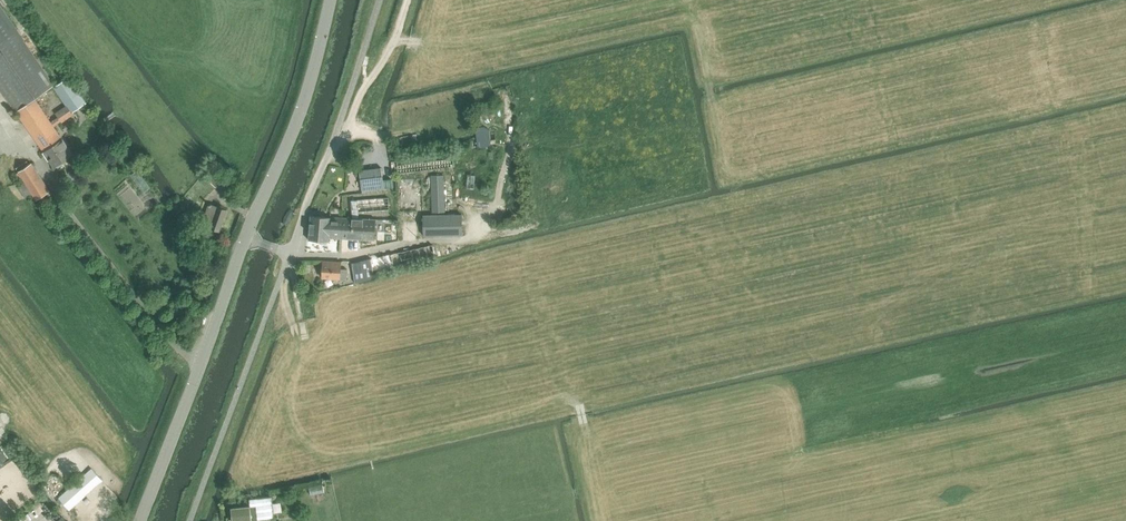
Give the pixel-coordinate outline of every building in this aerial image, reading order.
[(54,126),(73,114),(72,113),(87,103),(69,77),(54,88),(67,105),(56,113),(58,117),(51,122),(35,99),(55,85),(0,5),(0,88),(55,167),(56,166),(57,167),(58,167),(62,165),(63,163),(62,162),(74,154),(54,126)] [(484,128),(476,128),(478,149),(486,148),(491,142),(489,130),(484,128)] [(393,174),(454,167),(453,159),(392,166),(393,174)] [(37,198),(51,190),(32,164),(19,173),(37,198)] [(384,188),(381,167),(359,170),(362,191),(384,188)] [(138,170),(130,175),(143,193),(151,187),(138,170)] [(208,179),(216,187),(222,181),(214,173),(208,179)] [(476,176),(468,175),(467,188),(474,188),(476,176)] [(432,210),(446,209),(443,176),(430,176),(432,210)] [(358,212),(389,210),(388,197),(357,200),(358,212)] [(220,230),(227,209),(210,203),(203,223),(220,230)] [(197,218),(200,210),(194,208),(191,216),(197,218)] [(424,236),(462,234),(462,214),(423,216),(424,236)] [(329,237),(341,237),(375,239),(376,219),(311,215),(309,239),(319,240),(321,243),(326,243),(329,240),(329,237)] [(432,244),(372,258),(375,271),(435,257),(432,244)] [(372,258),(365,260),(368,272),(373,271),(375,271),(372,258)] [(347,279),(348,269),(341,268),(342,261),(324,260),(323,277),(347,279)] [(355,282),(374,277),(373,271),(368,272),(365,260),(352,263),(355,282)] [(71,509),(103,480),(93,468),(60,497),(71,509)] [(323,485),(309,488),(311,495),(325,492),(323,485)] [(232,508),(233,520),(257,520),(257,519),(274,517),(272,496),(250,498),(251,506),(232,508)]
